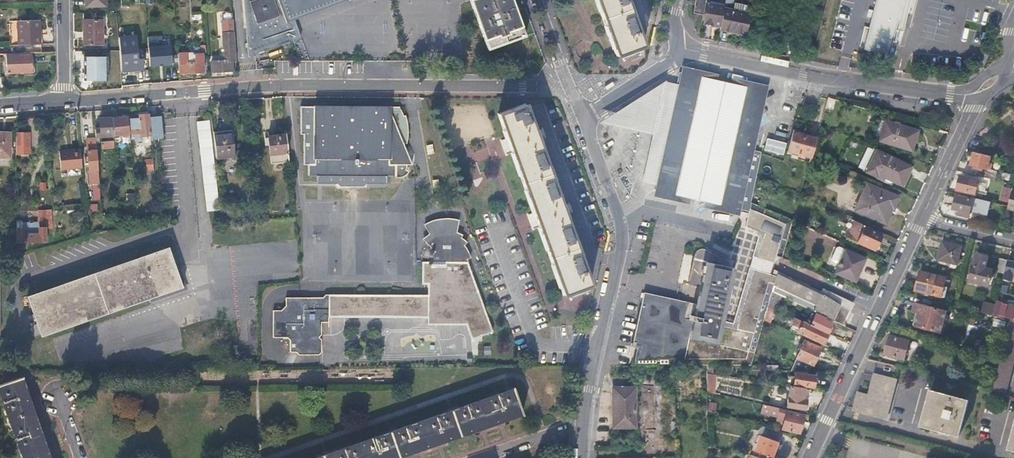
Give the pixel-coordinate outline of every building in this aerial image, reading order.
[(249,58),(250,57),(301,39),(295,20),(351,0),(243,0),(249,58)] [(471,1),(489,51),(525,37),(512,0),(474,0),(471,1)] [(617,55),(643,46),(627,0),(597,0),(617,55)] [(704,14),(706,0),(697,0),(695,13),(704,14)] [(720,30),(746,35),(750,15),(751,15),(753,7),(743,5),(742,12),(733,10),(734,0),(725,0),(724,6),(720,26),(720,30)] [(865,48),(890,54),(893,42),(896,27),(903,0),(876,0),(871,21),(865,48)] [(704,23),(720,26),(724,6),(707,3),(704,23)] [(16,21),(16,46),(39,45),(39,35),(36,35),(35,20),(16,21)] [(101,21),(82,21),(82,45),(101,45),(101,21)] [(840,33),(847,36),(851,23),(843,21),(840,33)] [(141,57),(137,58),(136,34),(117,35),(118,72),(142,71),(141,57)] [(230,35),(221,36),(224,63),(211,64),(212,75),(231,72),(231,64),(234,63),(230,35)] [(147,66),(170,65),(170,43),(159,44),(159,39),(146,39),(147,66)] [(177,55),(179,75),(203,73),(202,56),(193,57),(194,65),(188,65),(188,59),(190,59),(190,55),(185,55),(185,53),(182,53),(182,55),(177,55)] [(30,55),(7,56),(8,74),(28,73),(28,63),(31,63),(30,55)] [(105,58),(82,58),(83,82),(106,81),(105,58)] [(679,73),(676,83),(679,84),(678,88),(675,88),(672,103),(679,104),(659,191),(745,212),(748,201),(760,152),(747,148),(761,92),(761,89),(687,72),(687,74),(679,73)] [(525,105),(498,115),(562,296),(590,287),(525,105)] [(398,108),(393,108),(389,108),(314,107),(299,107),(299,134),(302,134),(301,164),(306,164),(306,175),(307,175),(315,175),(315,183),(342,183),(344,181),(356,181),(358,183),(384,183),(384,175),(394,175),(395,177),(397,177),(402,175),(406,173),(408,171),(406,169),(407,164),(412,165),(404,146),(405,144),(407,144),(408,136),(408,129),(407,123),(405,117),(402,117),(398,108)] [(141,137),(150,136),(148,118),(148,116),(139,116),(139,119),(131,119),(132,135),(135,135),(136,142),(141,141),(141,137)] [(128,117),(111,119),(113,137),(129,135),(128,117)] [(150,136),(150,140),(159,139),(163,138),(162,127),(161,117),(148,118),(150,136)] [(100,131),(94,132),(95,138),(113,137),(111,119),(99,120),(100,131)] [(207,212),(209,212),(220,210),(214,161),(209,121),(198,122),(195,123),(207,212)] [(917,132),(885,122),(878,141),(898,147),(902,146),(911,149),(917,132)] [(794,131),(789,153),(811,159),(813,154),(813,153),(817,140),(796,134),(797,132),(794,131)] [(0,133),(0,157),(10,157),(10,133),(0,133)] [(27,133),(16,133),(15,152),(27,152),(27,133)] [(233,133),(224,134),(227,159),(235,158),(233,133)] [(227,159),(224,134),(213,135),(216,160),(227,159)] [(289,161),(286,135),(268,137),(272,163),(289,161)] [(766,137),(763,150),(782,155),(785,142),(766,137)] [(95,206),(101,205),(95,141),(86,142),(89,185),(93,185),(95,206)] [(61,170),(82,168),(80,150),(60,151),(61,170)] [(910,166),(876,151),(866,173),(877,177),(878,176),(902,186),(910,166)] [(990,156),(974,152),(970,164),(973,166),(974,168),(981,170),(979,177),(993,180),(996,172),(987,169),(990,156)] [(144,158),(145,170),(153,170),(152,158),(144,158)] [(974,195),(978,181),(961,176),(957,190),(974,195)] [(897,199),(867,185),(855,210),(879,222),(886,206),(893,209),(897,199)] [(134,202),(134,193),(126,193),(125,202),(134,202)] [(972,198),(957,194),(952,210),(960,212),(960,216),(968,218),(973,201),(972,200),(972,198)] [(762,198),(759,205),(765,208),(768,201),(762,198)] [(742,226),(746,227),(751,202),(748,201),(745,212),(742,226)] [(751,202),(746,227),(761,232),(756,257),(772,260),(775,253),(783,257),(793,221),(751,202)] [(47,242),(46,213),(39,214),(39,225),(25,225),(21,221),(16,221),(16,229),(16,242),(47,242)] [(329,314),(329,317),(428,318),(428,325),(466,325),(471,340),(493,333),(467,260),(471,259),(469,253),(465,247),(469,242),(463,238),(465,235),(459,232),(461,220),(449,218),(444,218),(437,219),(432,221),(424,224),(430,234),(424,238),(436,252),(435,254),(433,255),(432,258),(431,260),(431,263),(423,262),(423,284),(429,284),(429,296),(407,295),(329,295),(326,295),(323,298),(286,298),(286,306),(286,310),(274,310),(274,337),(288,337),(291,340),(291,352),(297,352),(300,354),(320,355),(322,352),(322,340),(320,337),(322,335),(322,322),(320,319),(324,314),(329,314)] [(859,223),(854,221),(849,232),(847,232),(845,238),(846,238),(872,249),(874,244),(877,245),(882,234),(864,226),(859,223)] [(962,247),(943,242),(938,262),(957,267),(962,247)] [(632,347),(633,366),(640,366),(676,365),(708,365),(713,365),(751,365),(764,320),(769,305),(773,293),(815,313),(825,317),(843,325),(849,310),(822,291),(822,293),(776,271),(775,273),(752,268),(730,346),(716,347),(716,346),(733,284),(731,283),(736,264),(734,261),(733,259),(727,257),(701,247),(699,247),(697,248),(694,250),(691,253),(684,283),(687,284),(682,303),(639,293),(626,347),(632,347)] [(167,248),(26,298),(36,328),(40,338),(146,301),(140,285),(176,272),(167,248)] [(853,283),(864,258),(845,249),(834,274),(853,283)] [(988,256),(977,253),(971,281),(988,285),(992,270),(985,268),(988,256)] [(1004,274),(1008,261),(999,259),(996,272),(1004,274)] [(176,272),(140,285),(146,301),(182,288),(176,272)] [(946,279),(921,273),(916,291),(942,298),(946,279)] [(824,286),(822,291),(849,310),(853,301),(824,286)] [(1010,321),(1013,322),(1013,307),(997,303),(996,307),(994,314),(1011,318),(1010,321)] [(994,314),(996,307),(984,304),(982,314),(994,317),(994,314)] [(775,308),(769,305),(764,320),(771,323),(775,308)] [(947,313),(916,305),(914,312),(918,314),(915,326),(941,334),(947,313)] [(824,319),(825,317),(815,313),(814,315),(812,314),(809,320),(811,321),(810,325),(827,333),(832,323),(824,319)] [(329,322),(329,317),(329,314),(324,314),(320,319),(322,322),(329,322)] [(822,342),(827,333),(810,325),(803,322),(795,318),(790,327),(822,342)] [(1010,321),(1000,356),(991,391),(1004,394),(1013,357),(1013,322),(1010,321)] [(35,340),(40,338),(36,328),(31,330),(35,340)] [(910,340),(891,335),(885,354),(905,359),(910,340)] [(804,342),(795,363),(803,366),(805,362),(813,365),(820,348),(804,342)] [(814,377),(795,373),(793,383),(812,386),(814,377)] [(860,394),(856,408),(886,417),(896,382),(878,376),(871,397),(860,394)] [(21,457),(48,457),(41,437),(33,412),(21,377),(0,384),(0,398),(21,457)] [(976,379),(974,386),(981,388),(982,381),(976,379)] [(635,388),(617,388),(614,392),(614,428),(636,428),(635,388)] [(804,390),(789,388),(787,406),(804,409),(805,401),(803,400),(804,390)] [(316,457),(395,457),(522,414),(513,389),(487,399),(462,407),(331,453),(316,457)] [(968,401),(930,390),(921,425),(959,436),(968,401)] [(786,411),(763,405),(761,413),(776,418),(778,415),(784,416),(782,428),(800,433),(804,416),(786,411)] [(747,454),(752,456),(757,457),(771,457),(772,457),(774,457),(784,434),(766,427),(757,450),(750,447),(747,454)]
